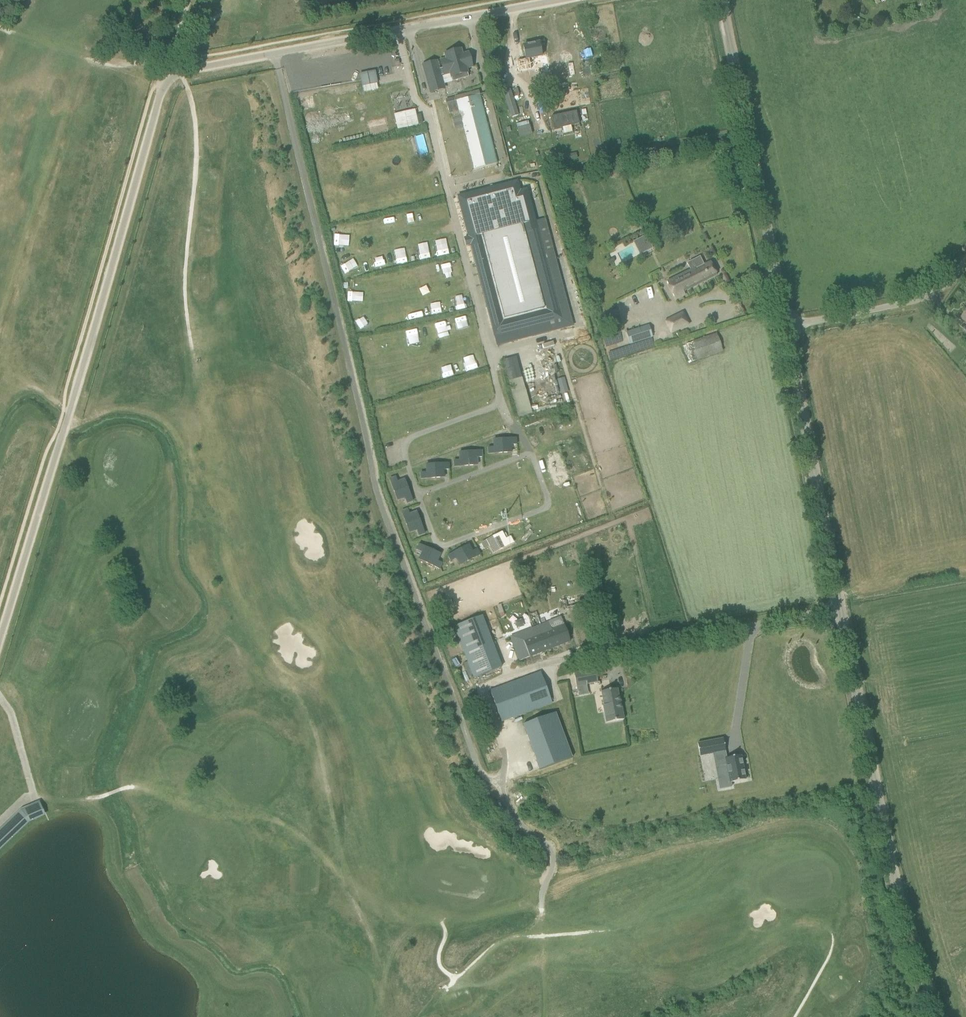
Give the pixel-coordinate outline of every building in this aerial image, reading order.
[(523,46),(525,56),(526,58),(533,57),(534,65),(543,64),(539,43),(523,46)] [(427,73),(431,86),(442,83),(440,75),(450,73),(453,81),(468,77),(466,68),(472,67),(468,53),(462,55),(461,50),(445,54),(446,59),(441,61),(443,68),(439,70),(436,62),(423,66),(425,73),(427,73)] [(360,72),(362,91),(378,89),(376,70),(360,72)] [(300,110),(308,108),(304,83),(296,84),(300,110)] [(503,91),(511,118),(518,115),(510,89),(503,91)] [(480,95),(479,91),(455,96),(456,101),(446,103),(448,114),(450,113),(452,113),(453,117),(452,117),(455,130),(462,128),(472,169),(496,163),(479,95),(480,95)] [(397,129),(419,124),(415,108),(393,113),(397,129)] [(557,141),(570,139),(565,115),(552,118),(557,141)] [(385,116),(367,121),(368,126),(386,121),(385,116)] [(367,126),(369,135),(389,131),(387,122),(367,126)] [(329,176),(331,166),(320,164),(318,174),(329,176)] [(319,186),(323,200),(334,196),(330,182),(319,186)] [(513,190),(459,203),(467,237),(466,237),(468,245),(470,245),(476,271),(493,336),(554,321),(561,319),(547,261),(545,253),(554,251),(547,224),(538,227),(537,222),(536,221),(530,195),(515,199),(513,190)] [(633,242),(639,255),(653,249),(646,235),(633,242)] [(407,251),(397,253),(399,263),(409,262),(407,251)] [(716,273),(710,260),(703,263),(699,257),(687,263),(689,268),(690,269),(667,281),(668,285),(667,285),(672,295),(673,296),(717,274),(716,273)] [(438,301),(428,303),(430,314),(440,312),(438,301)] [(406,320),(416,319),(415,309),(405,311),(406,320)] [(358,327),(366,321),(360,313),(352,319),(358,327)] [(682,313),(665,321),(671,332),(688,324),(682,313)] [(433,323),(435,333),(443,331),(441,321),(433,323)] [(652,336),(649,325),(626,333),(629,343),(652,336)] [(407,331),(409,340),(417,338),(415,329),(407,331)] [(388,334),(389,350),(400,349),(399,333),(388,334)] [(716,333),(686,344),(692,361),(722,351),(716,333)] [(517,356),(504,359),(516,417),(530,414),(517,356)] [(564,377),(557,379),(561,393),(568,391),(564,377)] [(445,387),(446,398),(458,396),(456,385),(445,387)] [(402,411),(412,408),(409,398),(399,401),(402,411)] [(516,444),(516,438),(510,438),(493,439),(494,453),(511,452),(511,445),(516,444)] [(476,451),(459,452),(460,467),(477,465),(477,457),(482,457),(481,451),(476,451)] [(443,463),(426,465),(427,479),(444,478),(443,470),(449,469),(448,463),(443,463)] [(395,477),(390,479),(391,484),(397,500),(411,496),(405,479),(397,482),(395,477)] [(407,510),(402,512),(403,517),(409,533),(423,528),(417,512),(409,515),(407,510)] [(453,552),(460,565),(475,557),(480,554),(477,549),(472,551),(468,544),(453,552)] [(435,567),(435,566),(440,569),(442,563),(437,561),(440,554),(425,547),(419,560),(435,567)] [(454,626),(474,678),(501,667),(481,616),(454,626)] [(548,623),(534,628),(543,651),(569,641),(563,625),(554,629),(551,630),(548,623)] [(534,628),(511,636),(516,650),(520,659),(543,651),(534,628)] [(597,682),(595,669),(573,673),(576,687),(586,685),(586,684),(597,682)] [(540,672),(531,675),(489,691),(500,722),(552,703),(540,672)] [(618,697),(617,688),(600,691),(606,722),(623,719),(619,697),(618,697)] [(555,712),(523,724),(540,770),(572,758),(555,712)] [(723,738),(697,743),(699,756),(725,751),(723,738)] [(721,779),(718,780),(720,789),(732,787),(731,783),(746,780),(742,756),(725,759),(726,765),(719,766),(721,779)]
